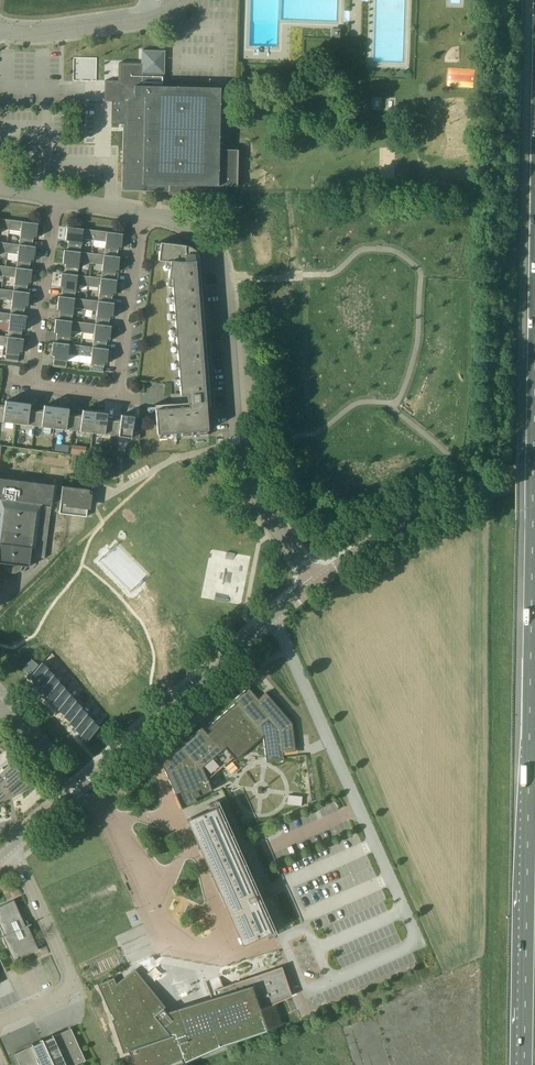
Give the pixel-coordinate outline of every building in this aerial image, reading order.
[(164,74),(165,62),(165,51),(142,50),(142,41),(119,41),(119,49),(96,49),(96,58),(74,57),(73,81),(90,81),(90,93),(89,123),(100,123),(100,146),(122,146),(122,182),(122,190),(169,191),(169,185),(218,186),(218,176),(227,176),(229,103),(220,103),(220,88),(163,86),(164,74)] [(10,220),(0,219),(0,228),(9,229),(10,220)] [(38,224),(38,223),(10,220),(9,229),(20,230),(19,244),(32,246),(33,236),(36,237),(38,224)] [(94,239),(95,230),(67,227),(67,228),(65,240),(68,241),(67,250),(80,252),(82,238),(94,239)] [(121,247),(123,234),(95,230),(94,239),(105,241),(104,255),(117,256),(118,247),(121,247)] [(167,243),(165,243),(160,242),(158,260),(170,262),(168,278),(171,278),(180,395),(172,395),(173,403),(154,405),(154,406),(155,406),(157,434),(174,433),(174,437),(208,435),(206,407),(210,406),(199,259),(198,257),(198,255),(198,254),(197,253),(196,251),(195,250),(194,249),(192,247),(191,247),(191,246),(191,247),(190,247),(186,246),(186,245),(167,243)] [(32,246),(19,244),(7,243),(6,252),(17,254),(16,267),(29,269),(31,259),(33,260),(35,246),(32,246)] [(80,252),(67,250),(64,250),(63,263),(65,264),(64,273),(78,275),(79,261),(91,263),(92,253),(80,252)] [(120,257),(117,256),(104,255),(92,253),(91,263),(103,264),(101,278),(114,279),(115,270),(118,270),(120,257)] [(29,269),(16,267),(4,266),(3,275),(15,277),(13,290),(27,292),(28,282),(30,283),(32,269),(29,269)] [(78,275),(64,273),(61,273),(60,286),(62,287),(61,296),(75,298),(76,284),(88,286),(89,276),(78,275)] [(114,279),(101,278),(89,276),(88,286),(100,287),(98,301),(111,302),(113,293),(115,293),(117,280),(114,279)] [(27,292),(13,290),(1,289),(0,299),(12,300),(10,313),(24,315),(25,305),(28,306),(29,292),(27,292)] [(75,298),(61,296),(59,296),(57,309),(60,310),(58,319),(72,321),(74,307),(85,309),(86,299),(75,298)] [(114,303),(111,302),(98,301),(86,299),(85,309),(97,310),(95,324),(109,325),(110,316),(112,316),(114,303)] [(10,313),(0,312),(0,322),(9,323),(7,336),(21,338),(22,328),(25,329),(26,315),(24,315),(10,313)] [(72,321),(58,319),(56,319),(54,332),(57,333),(56,342),(69,344),(71,330),(82,332),(83,322),(72,321)] [(109,325),(95,324),(83,322),(82,332),(94,333),(92,347),(106,349),(107,339),(110,339),(111,326),(109,325)] [(21,338),(7,336),(0,336),(0,345),(6,346),(4,360),(18,362),(19,352),(22,352),(24,338),(21,338)] [(81,345),(69,344),(56,342),(53,342),(51,355),(54,356),(53,366),(66,368),(68,353),(79,355),(81,345)] [(108,349),(106,349),(92,347),(81,345),(79,355),(91,356),(89,371),(103,372),(104,362),(107,362),(108,349)] [(18,402),(5,400),(5,407),(0,407),(0,422),(15,423),(18,402)] [(29,411),(30,404),(18,402),(15,423),(35,426),(36,411),(29,411)] [(54,428),(56,407),(44,405),(43,412),(36,411),(35,426),(54,428)] [(68,415),(69,408),(56,407),(54,428),(73,431),(75,416),(68,415)] [(92,433),(95,412),(83,410),(82,417),(75,416),(73,431),(92,433)] [(107,420),(107,413),(95,412),(92,433),(112,435),(114,421),(107,420)] [(131,438),(134,416),(121,415),(120,422),(114,421),(112,435),(131,438)] [(3,563),(3,564),(4,566),(4,568),(5,569),(6,570),(7,572),(8,573),(10,573),(11,574),(13,574),(15,574),(16,573),(18,573),(19,572),(20,570),(21,570),(23,572),(27,566),(29,566),(30,556),(45,558),(51,506),(42,505),(42,503),(51,505),(54,485),(0,478),(0,563),(3,563)] [(86,516),(90,489),(62,486),(59,513),(86,516)] [(31,659),(23,669),(27,673),(30,675),(38,664),(31,659)] [(42,663),(31,676),(37,681),(36,682),(36,683),(48,668),(48,667),(48,668),(42,663)] [(48,668),(36,683),(37,682),(43,687),(42,689),(54,674),(53,674),(48,669),(49,668),(48,668)] [(54,674),(42,689),(48,694),(47,695),(47,696),(60,681),(59,680),(59,681),(53,676),(54,674)] [(60,681),(47,696),(48,696),(48,695),(54,700),(53,702),(65,687),(59,682),(60,681)] [(65,687),(53,702),(54,702),(60,707),(58,708),(59,709),(71,694),(71,693),(70,694),(64,689),(66,687),(65,687)] [(182,808),(197,801),(195,797),(212,790),(208,779),(234,757),(236,760),(263,736),(266,762),(284,760),(283,752),(296,750),(292,723),(266,692),(258,699),(249,687),(233,700),(235,703),(207,727),(210,730),(207,733),(202,727),(161,762),(176,795),(180,794),(181,797),(177,799),(181,808),(182,808)] [(71,694),(59,709),(59,708),(65,713),(64,715),(77,700),(76,700),(70,695),(71,694)] [(77,700),(64,715),(65,715),(71,720),(70,721),(70,722),(82,707),(82,706),(82,707),(76,702),(77,700)] [(82,707),(70,722),(70,721),(76,726),(75,728),(76,728),(88,713),(87,713),(81,708),(82,707)] [(88,713),(76,728),(82,733),(81,734),(81,735),(93,719),(93,720),(87,715),(88,713)] [(93,719),(81,735),(82,734),(88,739),(86,741),(87,741),(99,726),(98,726),(92,721),(94,720),(93,719)] [(29,784),(28,785),(20,775),(21,774),(22,775),(22,774),(12,762),(0,772),(0,802),(10,793),(13,796),(12,797),(21,791),(29,784)] [(250,772),(253,780),(261,777),(258,769),(250,772)] [(289,796),(289,804),(302,804),(302,796),(289,796)] [(209,809),(190,817),(190,818),(230,906),(246,943),(264,935),(265,935),(275,930),(286,925),(273,895),(262,899),(257,901),(215,807),(209,809)] [(13,961),(39,949),(28,925),(31,924),(31,923),(25,925),(14,900),(0,906),(0,926),(4,935),(0,937),(0,938),(3,937),(13,961)] [(276,1003),(289,997),(292,996),(292,995),(290,989),(282,966),(276,968),(223,986),(220,977),(206,982),(213,1004),(208,1006),(207,1003),(177,1013),(178,1016),(172,1019),(157,1000),(153,1002),(150,998),(154,995),(134,970),(117,984),(114,977),(113,977),(98,984),(110,1013),(112,1013),(115,1020),(112,1021),(123,1053),(128,1051),(132,1060),(134,1064),(165,1064),(181,1058),(183,1063),(223,1045),(220,1038),(276,1012),(273,1004),(276,1003)] [(42,1039),(41,1039),(42,1041),(33,1046),(32,1043),(31,1044),(32,1046),(15,1053),(14,1053),(20,1064),(74,1064),(85,1060),(85,1061),(70,1028),(70,1029),(53,1036),(52,1034),(53,1037),(43,1041),(42,1039)]
